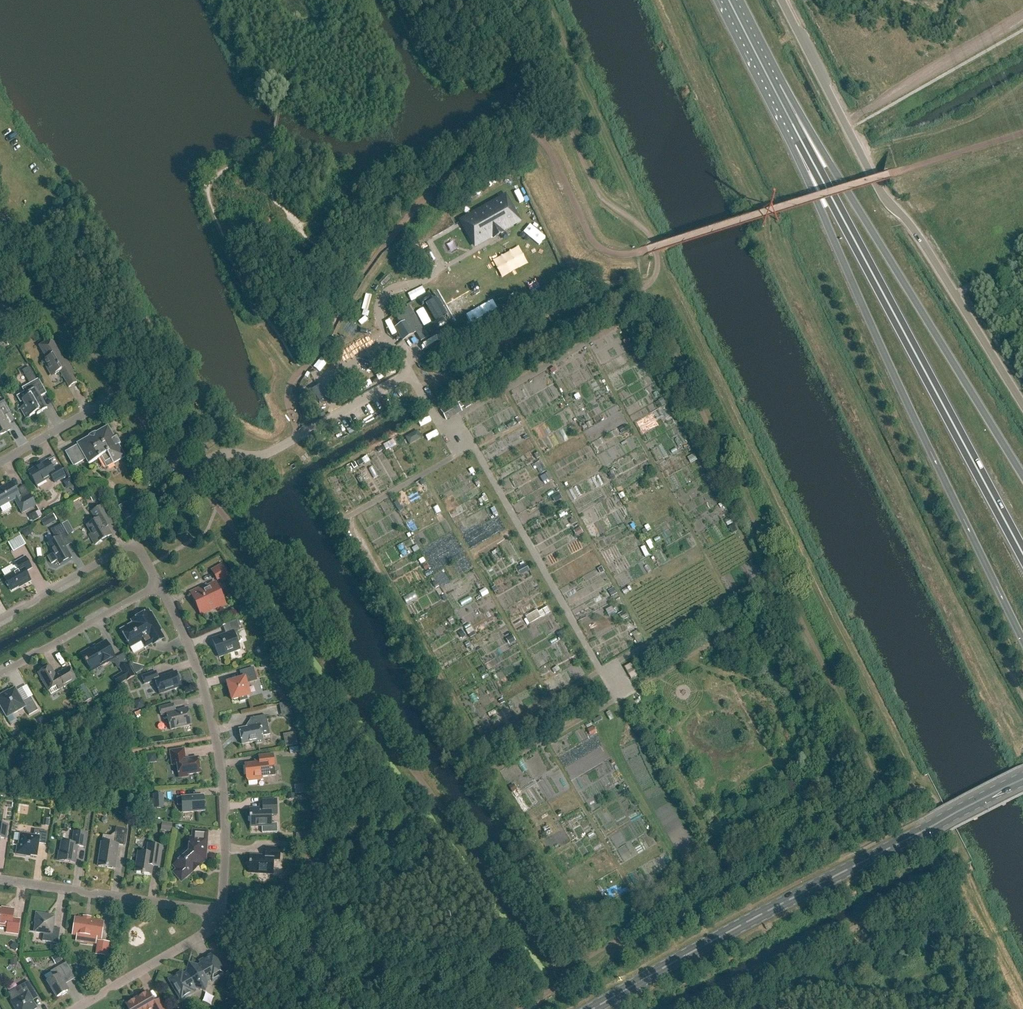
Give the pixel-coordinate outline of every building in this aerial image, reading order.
[(519,222),(505,197),(461,222),(475,246),(493,236),(494,239),(503,234),(501,231),(519,222)] [(395,329),(402,341),(416,333),(421,342),(428,338),(409,307),(394,316),(400,325),(395,329)] [(69,366),(70,366),(67,360),(64,361),(54,343),(47,342),(38,347),(46,361),(44,362),(51,374),(51,375),(52,374),(54,375),(55,376),(55,375),(60,372),(69,388),(77,384),(69,370),(69,366)] [(46,394),(38,380),(36,381),(29,367),(22,371),(30,385),(33,391),(25,395),(25,394),(17,399),(21,405),(23,403),(25,406),(21,408),(27,419),(36,414),(37,416),(47,410),(40,398),(46,394)] [(4,401),(0,403),(0,436),(10,431),(3,418),(11,413),(4,401)] [(456,402),(440,411),(446,421),(462,412),(456,402)] [(646,441),(667,433),(664,426),(643,434),(646,441)] [(107,468),(125,458),(118,446),(120,445),(116,439),(115,440),(108,427),(96,434),(95,434),(89,437),(89,438),(77,445),(78,446),(66,453),(74,467),(86,460),(89,465),(101,458),(107,468)] [(416,430),(404,437),(408,445),(421,438),(416,430)] [(624,471),(647,458),(636,437),(619,446),(623,452),(629,449),(631,454),(624,458),(624,457),(618,461),(624,471)] [(665,459),(670,471),(687,464),(682,452),(665,459)] [(509,476),(530,466),(525,455),(504,465),(509,476)] [(55,484),(65,477),(61,469),(54,473),(48,462),(29,473),(36,486),(51,477),(55,484)] [(36,506),(30,495),(21,500),(11,483),(3,487),(4,489),(0,491),(0,509),(14,500),(22,514),(36,506)] [(608,486),(592,490),(596,502),(611,498),(608,486)] [(716,503),(714,499),(716,498),(711,490),(701,497),(709,508),(716,503)] [(592,492),(575,500),(575,503),(583,519),(586,525),(586,527),(591,537),(596,536),(596,540),(609,567),(606,551),(613,550),(618,561),(617,553),(612,543),(630,535),(619,512),(611,513),(603,517),(596,518),(592,492)] [(126,520),(133,516),(126,504),(119,508),(126,520)] [(95,545),(111,536),(107,528),(113,525),(109,517),(103,506),(91,513),(95,519),(94,522),(87,526),(87,527),(88,526),(92,534),(89,535),(95,545)] [(37,510),(27,516),(31,522),(41,516),(37,510)] [(45,520),(48,526),(57,521),(53,515),(48,518),(45,520)] [(72,559),(62,542),(69,538),(61,525),(51,531),(56,540),(47,545),(53,554),(48,557),(52,564),(57,561),(59,566),(72,559)] [(11,552),(24,545),(19,536),(6,542),(11,552)] [(26,572),(32,569),(25,557),(15,563),(19,570),(4,578),(12,591),(23,585),(23,586),(31,582),(26,572)] [(222,581),(228,578),(222,566),(212,572),(217,581),(221,579),(222,581)] [(519,575),(527,570),(524,566),(517,571),(519,575)] [(200,589),(191,593),(202,617),(226,605),(215,583),(200,589)] [(544,605),(523,618),(527,625),(549,612),(544,605)] [(624,610),(618,614),(622,621),(628,617),(624,610)] [(153,645),(164,638),(160,631),(161,630),(151,613),(150,614),(149,611),(131,621),(133,624),(121,630),(131,648),(141,642),(145,648),(152,644),(153,645)] [(240,644),(241,642),(237,633),(240,632),(236,621),(220,627),(220,628),(223,627),(226,636),(222,637),(221,636),(212,640),(217,654),(220,653),(221,657),(242,650),(240,644)] [(621,639),(598,640),(599,648),(599,647),(600,656),(622,655),(621,639)] [(107,663),(115,659),(106,642),(92,650),(91,649),(81,654),(87,664),(87,663),(91,669),(99,665),(100,667),(107,663)] [(145,667),(133,663),(133,666),(137,674),(145,669),(145,667)] [(624,668),(631,680),(639,675),(632,663),(624,668)] [(59,690),(76,681),(69,668),(56,676),(51,667),(38,674),(48,692),(57,687),(59,690)] [(246,685),(257,681),(253,668),(239,672),(242,680),(227,684),(232,701),(239,699),(240,702),(248,700),(247,697),(249,696),(246,685)] [(159,695),(181,687),(176,672),(158,678),(156,672),(142,677),(144,685),(155,681),(159,695)] [(92,699),(84,685),(77,689),(85,703),(92,699)] [(38,711),(31,698),(23,702),(15,688),(9,692),(8,691),(4,693),(5,694),(2,696),(2,695),(0,696),(0,707),(7,718),(25,708),(29,716),(38,711)] [(281,702),(289,700),(287,692),(279,693),(281,702)] [(136,710),(144,708),(142,700),(134,703),(136,710)] [(170,731),(192,725),(187,709),(175,712),(173,705),(159,708),(161,716),(166,715),(170,731)] [(261,731),(268,729),(266,716),(250,719),(251,726),(248,727),(247,728),(239,730),(239,731),(239,733),(239,736),(240,737),(242,745),(256,742),(256,744),(263,743),(261,731)] [(289,747),(298,745),(295,732),(286,734),(289,747)] [(188,775),(200,773),(198,758),(188,760),(187,757),(185,757),(184,749),(170,751),(172,766),(177,765),(179,779),(188,777),(188,775)] [(148,764),(157,762),(155,754),(147,755),(148,764)] [(268,768),(274,767),(273,755),(259,756),(260,763),(245,765),(246,779),(248,779),(249,786),(257,785),(257,778),(269,777),(268,768)] [(153,795),(153,809),(164,809),(163,794),(153,795)] [(203,796),(181,797),(176,798),(177,806),(182,806),(182,813),(204,812),(203,796)] [(271,815),(277,815),(276,800),(262,800),(263,809),(249,810),(250,827),(262,826),(262,833),(278,833),(277,824),(271,824),(271,815)] [(172,824),(162,823),(161,831),(171,832),(172,824)] [(125,846),(128,830),(116,829),(115,833),(111,837),(103,835),(98,867),(114,869),(118,845),(125,846)] [(46,845),(48,832),(35,830),(34,836),(20,834),(19,846),(17,846),(16,855),(25,856),(25,855),(37,857),(39,844),(46,845)] [(85,848),(87,834),(74,832),(72,844),(61,842),(60,852),(59,852),(57,861),(76,864),(78,847),(85,848)] [(185,878),(205,860),(207,833),(194,832),(193,847),(190,847),(190,853),(175,866),(178,870),(177,871),(176,872),(176,874),(176,875),(177,877),(178,878),(179,879),(180,879),(182,879),(183,879),(185,878)] [(159,868),(162,847),(148,845),(147,854),(138,853),(135,872),(151,875),(153,867),(159,868)] [(280,860),(280,848),(266,848),(265,857),(250,856),(249,873),(273,874),(274,860),(280,860)] [(20,920),(13,919),(14,910),(6,909),(6,911),(0,910),(0,926),(7,927),(6,933),(18,934),(20,920)] [(58,944),(60,929),(53,928),(55,917),(44,916),(45,915),(36,913),(35,923),(36,923),(34,933),(44,934),(42,942),(58,944)] [(101,939),(103,923),(76,919),(73,935),(78,935),(77,941),(88,943),(89,937),(101,939)] [(106,956),(108,944),(99,942),(97,954),(106,956)] [(15,952),(19,946),(14,943),(10,948),(15,952)] [(55,965),(62,961),(58,954),(52,958),(55,965)] [(223,976),(224,975),(212,955),(212,956),(202,962),(202,961),(201,962),(203,965),(198,968),(194,966),(189,969),(188,974),(183,976),(181,973),(180,974),(181,974),(171,980),(170,979),(170,980),(181,1000),(182,1000),(182,999),(192,993),(192,994),(191,991),(195,988),(204,990),(206,981),(211,979),(213,982),(213,981),(223,975),(223,976)] [(48,982),(57,998),(68,992),(63,985),(65,984),(66,981),(68,982),(69,982),(60,967),(50,972),(54,979),(48,982)] [(236,987),(238,979),(231,977),(229,983),(231,986),(232,986),(236,987)] [(15,1008),(36,1008),(37,1008),(30,998),(36,995),(28,982),(8,994),(12,1001),(11,1002),(15,1008)] [(147,992),(126,1005),(128,1008),(164,1008),(159,1000),(154,1003),(147,992)]
